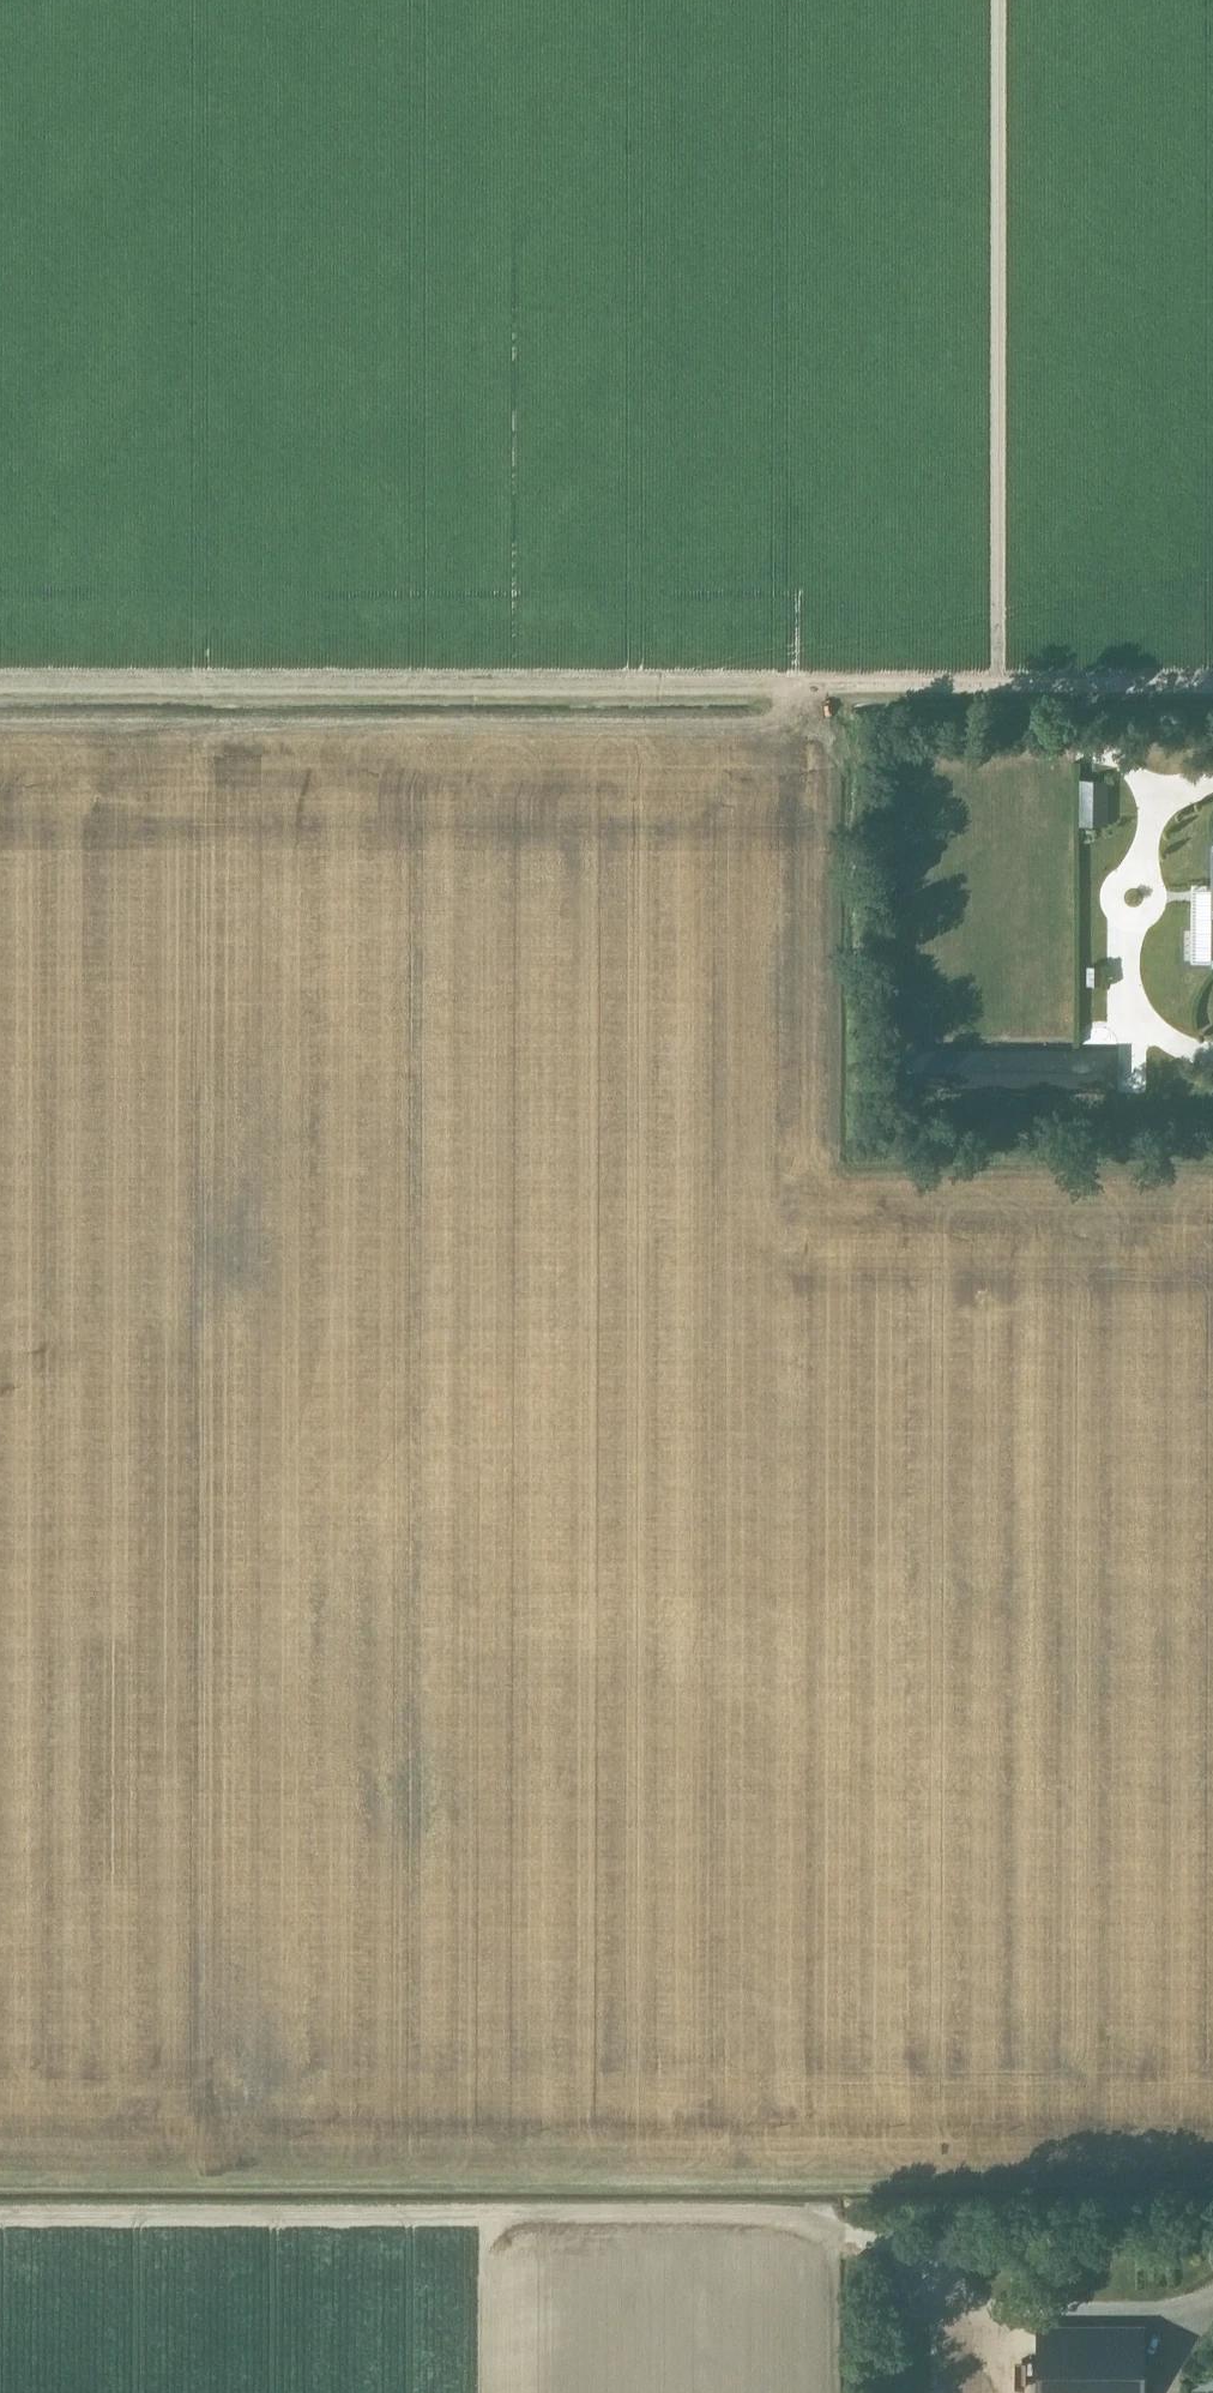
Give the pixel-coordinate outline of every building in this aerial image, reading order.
[(1211,962),(1211,964),(1212,964),(1212,844),(1212,887),(1193,887),(1192,962),(1211,962)] [(898,1055),(898,1080),(979,1081),(979,1055),(898,1055)] [(998,1055),(998,1081),(1113,1081),(1113,1056),(998,1055)] [(1143,2325),(1038,2325),(1038,2392),(1143,2392),(1143,2325)]
